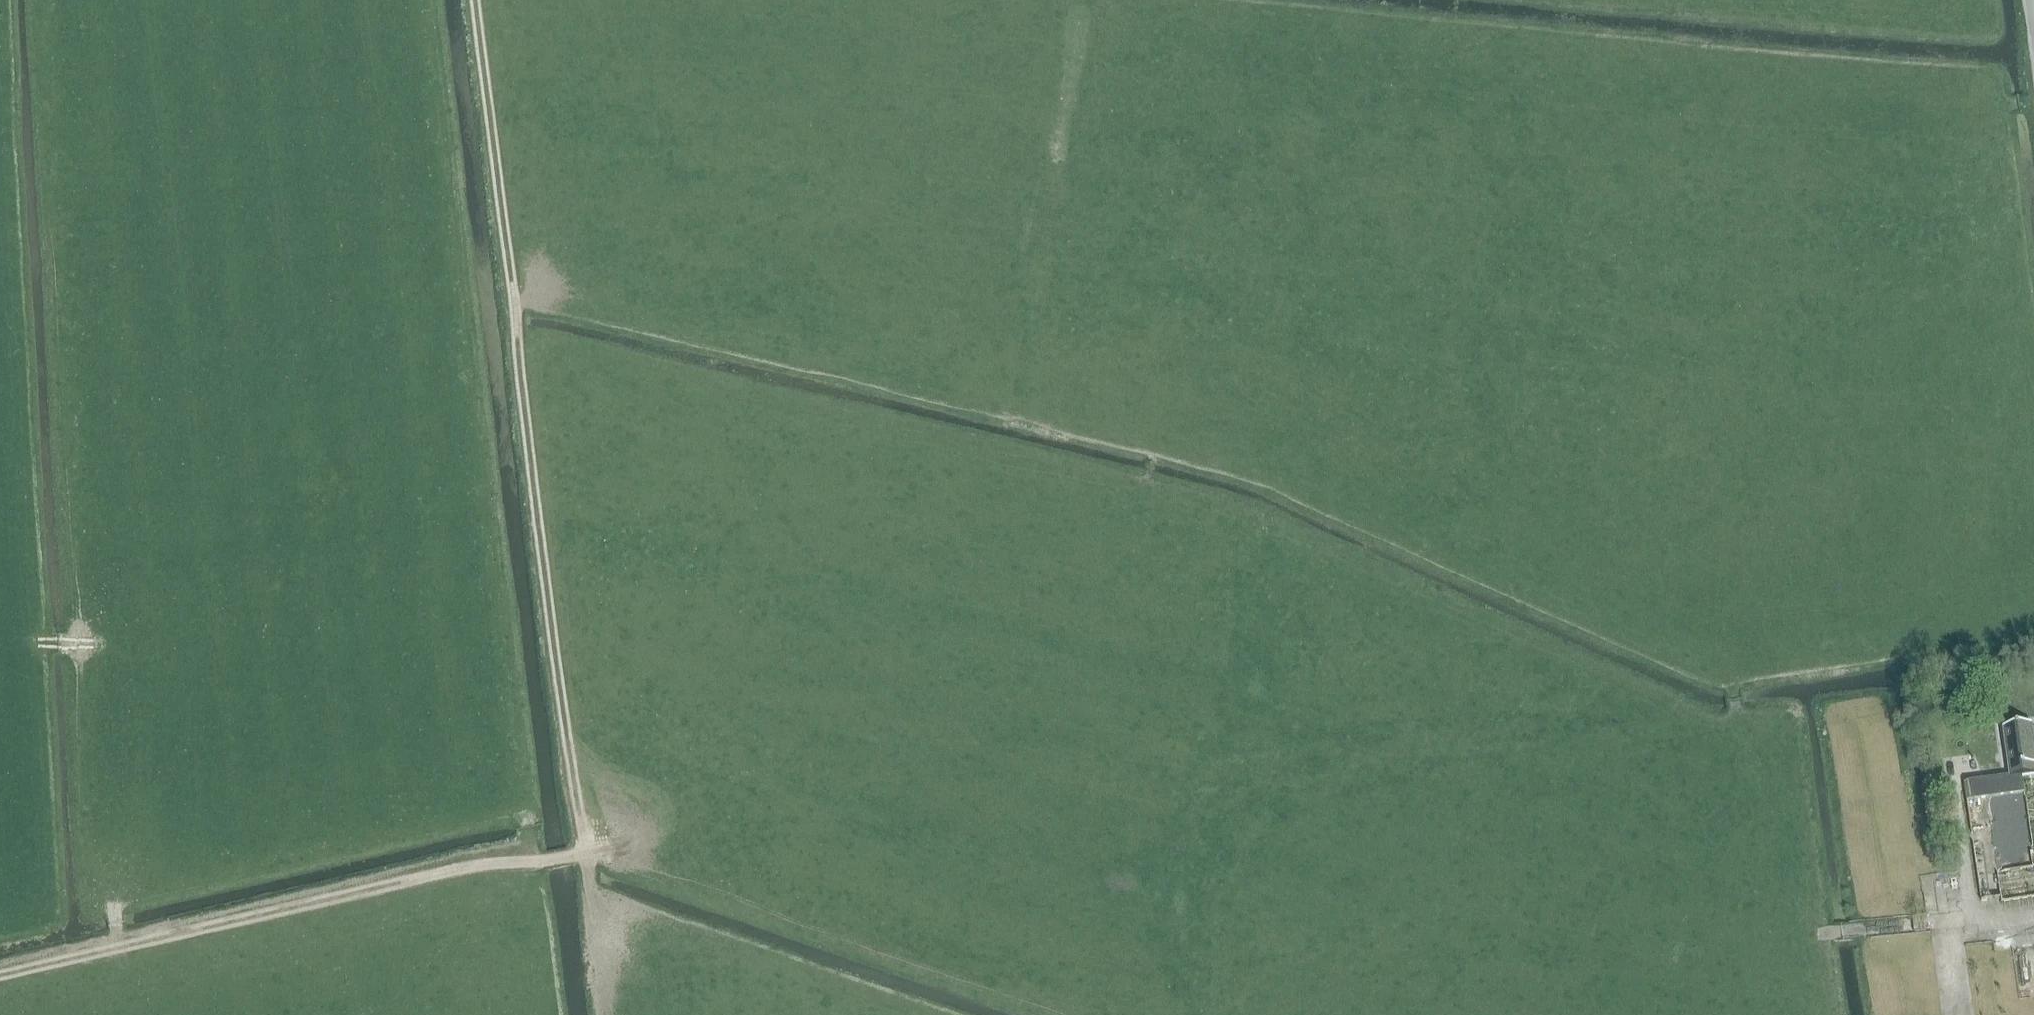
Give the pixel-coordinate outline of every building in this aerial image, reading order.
[(2033,897),(2033,760),(2028,724),(2000,729),(2008,778),(1962,786),(1981,901),(2000,898),(2001,902),(2033,897)]
